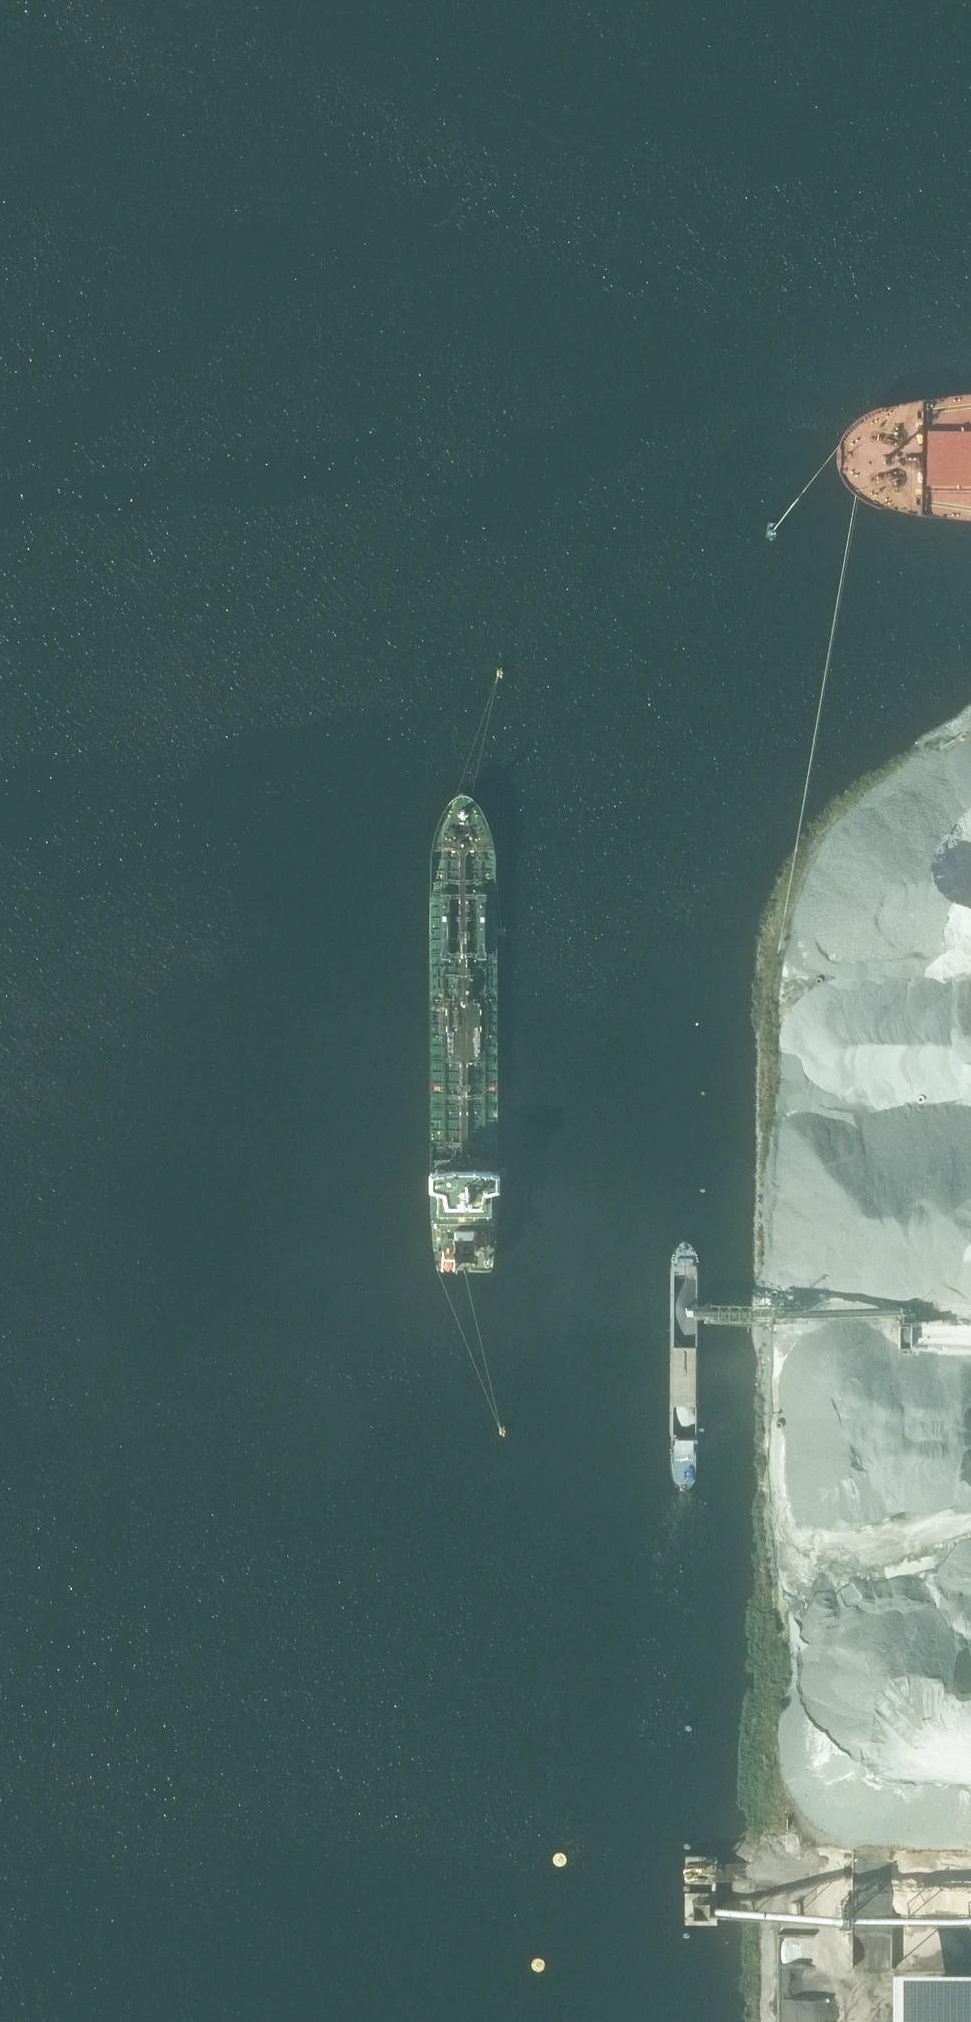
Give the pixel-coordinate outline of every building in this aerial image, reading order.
[(794,1320),(794,1308),(794,1299),(772,1299),(772,1320),(794,1320)] [(793,1827),(793,1788),(774,1788),(774,1827),(793,1827)]
